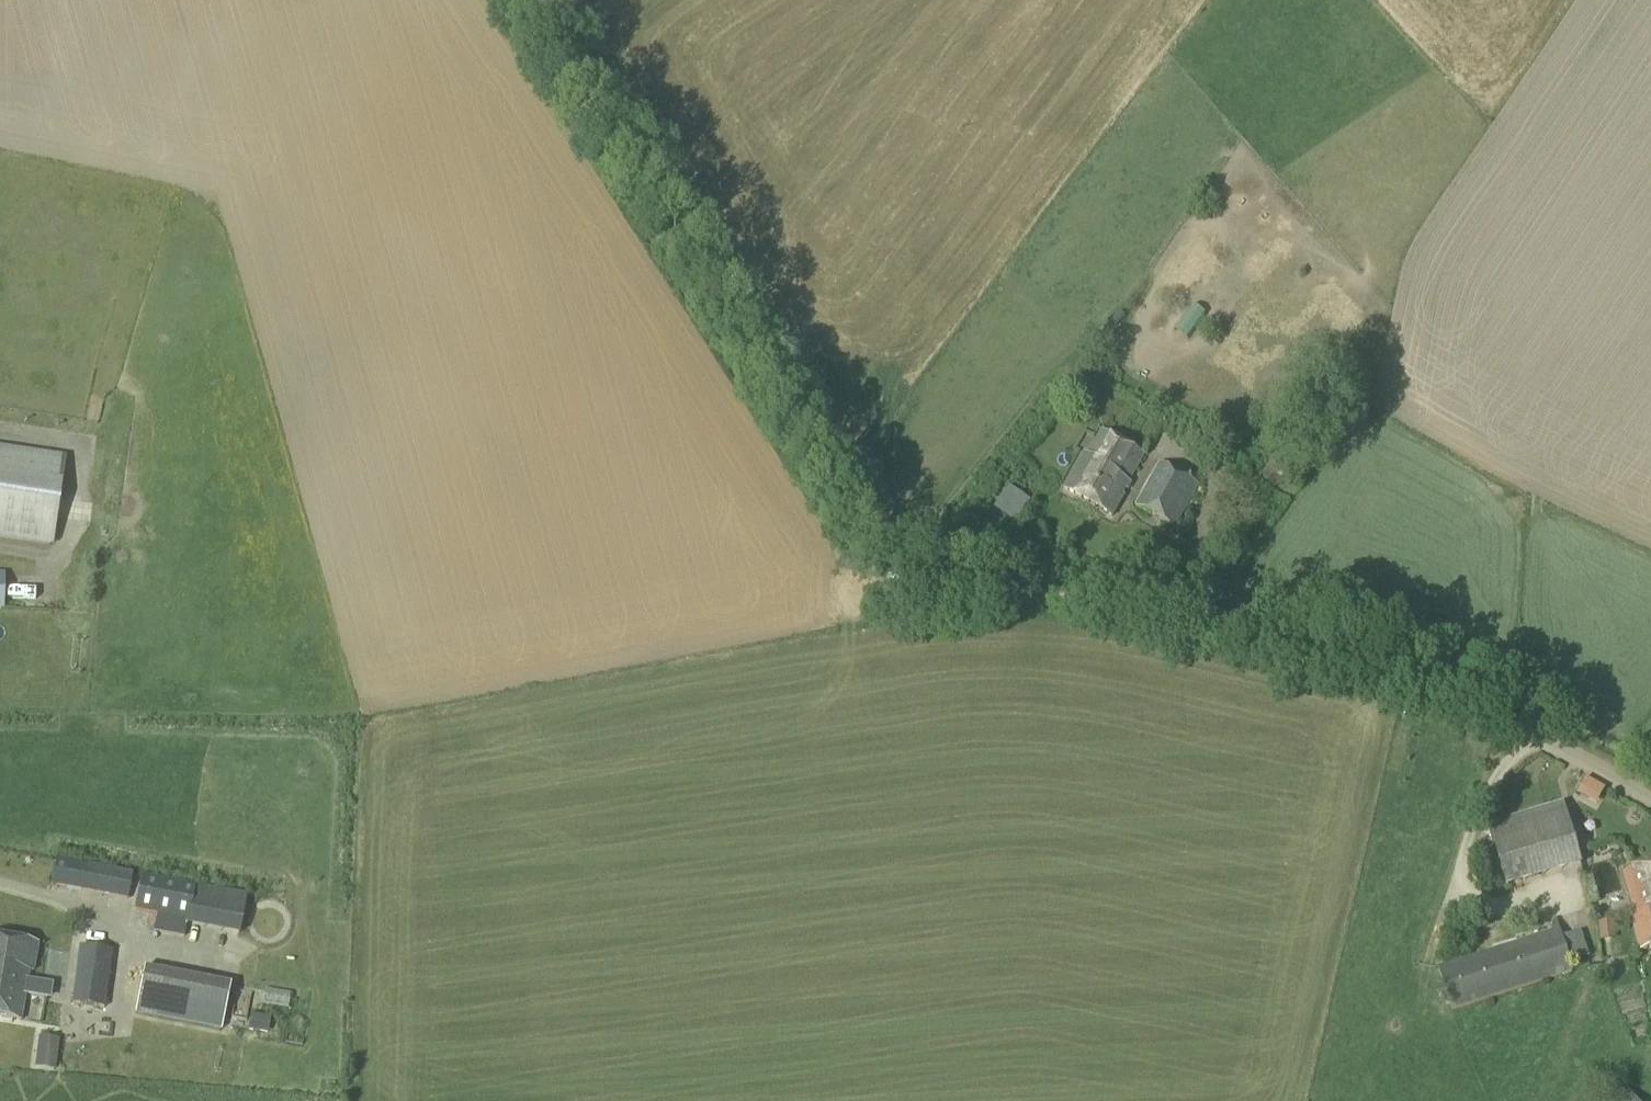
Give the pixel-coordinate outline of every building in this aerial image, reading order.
[(1144,456),(1101,432),(1088,456),(1085,454),(1065,490),(1113,517),(1131,485),(1129,483),(1144,456)] [(64,459),(0,449),(0,538),(51,546),(64,459)] [(1175,530),(1199,487),(1159,464),(1134,507),(1175,530)] [(1571,803),(1493,823),(1509,885),(1587,865),(1571,803)] [(126,900),(132,872),(55,858),(50,886),(126,900)] [(1621,874),(1634,916),(1632,917),(1641,952),(1650,950),(1650,866),(1621,874)] [(238,936),(246,895),(139,874),(132,912),(156,917),(153,933),(183,938),(185,926),(238,936)] [(1451,1012),(1573,973),(1559,930),(1557,924),(1550,927),(1552,933),(1437,969),(1451,1012)] [(27,981),(28,972),(33,973),(37,946),(0,940),(0,974),(10,976),(10,979),(27,982),(27,981)] [(104,1010),(112,951),(78,947),(70,1005),(104,1010)] [(222,1030),(230,987),(144,970),(135,1013),(222,1030)] [(27,981),(27,982),(10,979),(10,976),(0,974),(0,1018),(20,1022),(25,995),(39,998),(41,984),(27,981)] [(260,1016),(250,1014),(247,1031),(257,1033),(260,1016)] [(38,1038),(34,1069),(55,1072),(59,1040),(38,1038)] [(1626,1090),(1613,1100),(1636,1100),(1626,1090)]
